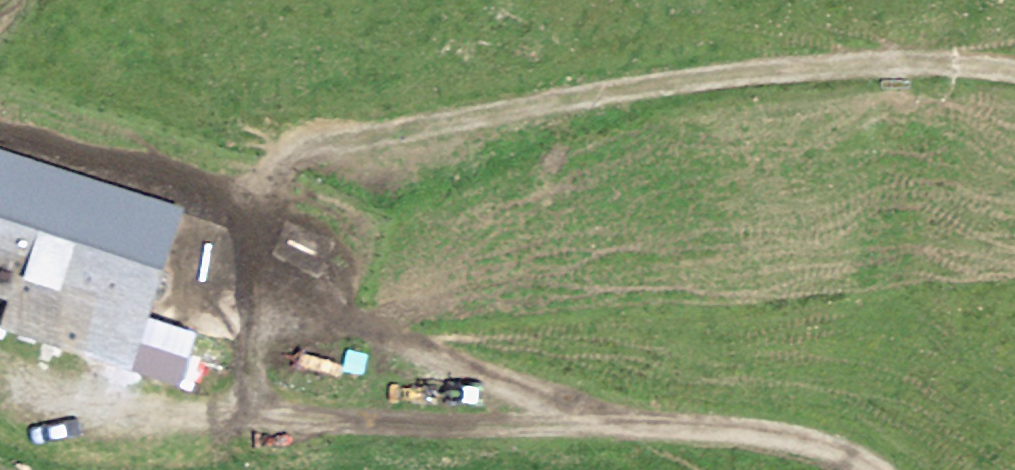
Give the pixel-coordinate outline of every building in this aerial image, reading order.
[(0,151),(0,332),(172,390),(192,332),(139,314),(174,210),(0,151)]
